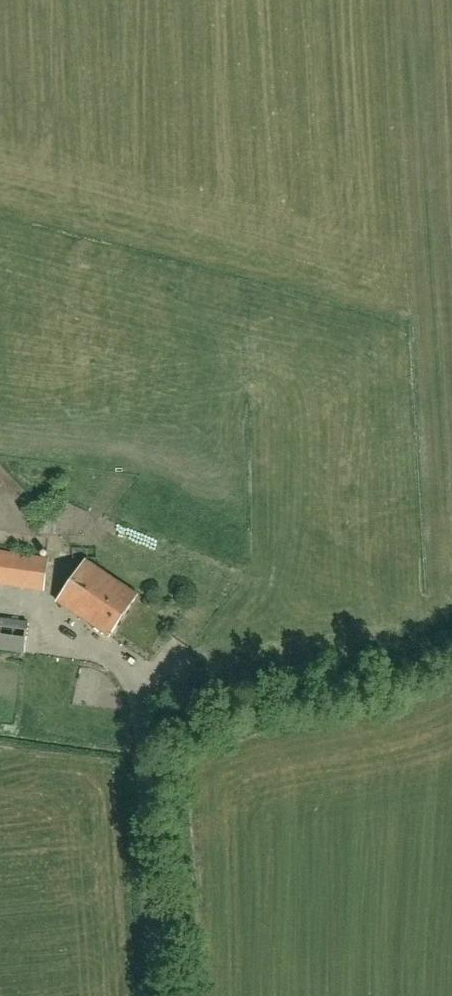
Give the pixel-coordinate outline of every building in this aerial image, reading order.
[(49,559),(0,551),(0,583),(44,590),(49,559)] [(111,636),(139,594),(87,559),(58,601),(111,636)] [(29,623),(0,619),(0,649),(25,652),(29,623)]
